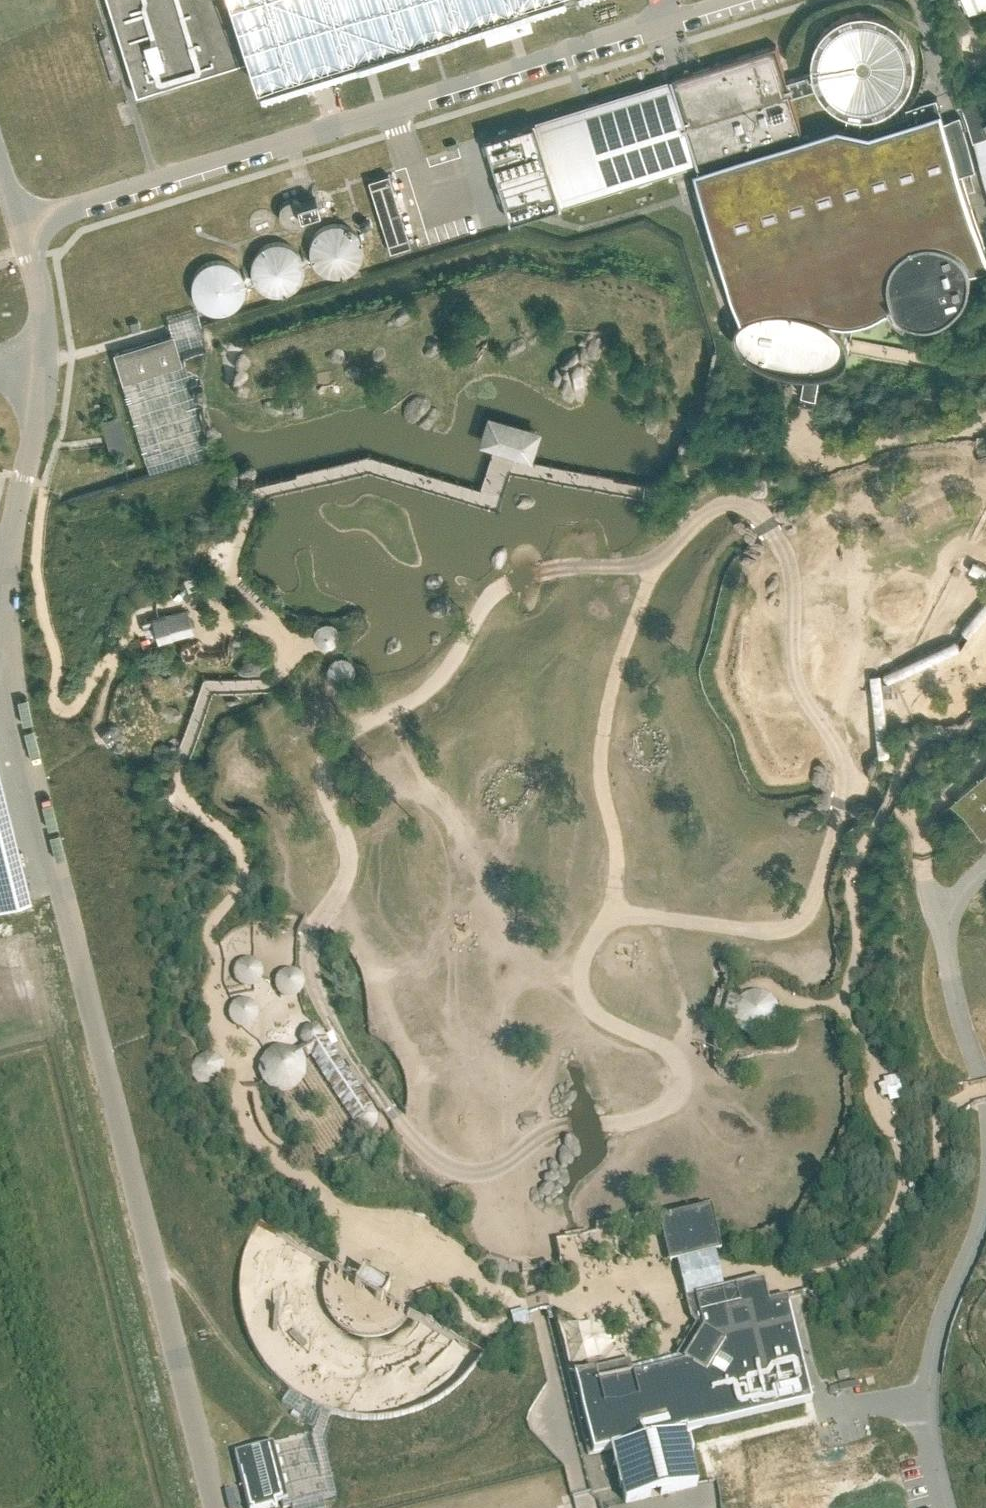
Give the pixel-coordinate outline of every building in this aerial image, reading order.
[(520,0),(107,0),(136,95),(177,82),(247,60),(248,65),(254,82),(299,68),(520,0)] [(970,15),(985,10),(985,0),(965,0),(970,15)] [(480,23),(487,43),(532,29),(526,8),(480,23)] [(814,48),(812,60),(812,72),(787,80),(776,45),(679,75),(674,77),(673,75),(671,76),(671,78),(536,120),(485,136),(511,221),(562,205),(698,163),(698,165),(699,165),(701,172),(697,173),(742,318),(738,324),(734,331),(734,338),(738,346),(743,352),(750,358),(753,360),(757,363),(761,365),(783,372),(805,374),(801,395),(807,396),(814,397),(815,398),(816,398),(821,372),(826,371),(831,369),(835,367),(842,363),(846,357),(849,350),(849,343),(846,336),(842,330),(838,326),(834,323),(830,321),(831,308),(841,309),(848,310),(856,309),(863,308),(870,305),(876,302),(883,298),(892,294),(897,303),(904,310),(912,316),(922,319),(923,319),(936,319),(948,315),(958,307),(966,297),(970,284),(969,269),(985,264),(985,255),(960,172),(974,167),(958,117),(944,120),(942,113),(871,135),(860,133),(862,117),(875,116),(887,111),(897,104),(906,95),(912,84),(915,72),(915,59),(912,47),(906,36),(898,26),(887,19),(875,15),(863,13),(850,15),(839,19),(828,27),(820,36),(814,48)] [(960,99),(972,140),(985,183),(985,92),(960,99)] [(390,251),(410,245),(388,174),(368,180),(390,251)] [(244,210),(251,226),(266,218),(258,203),(244,210)] [(169,321),(173,336),(179,356),(207,348),(201,326),(197,313),(169,321)] [(173,336),(114,354),(122,382),(182,363),(179,356),(173,336)] [(182,363),(122,382),(151,475),(214,456),(185,362),(182,363)] [(119,418),(101,423),(105,437),(106,441),(107,446),(110,457),(128,452),(119,418)] [(490,419),(483,441),(494,445),(503,448),(517,453),(529,457),(536,434),(490,419)] [(804,506),(797,514),(810,524),(817,516),(804,506)] [(975,563),(969,574),(985,582),(985,569),(975,563)] [(961,630),(964,633),(967,635),(969,637),(971,638),(985,620),(985,600),(961,630)] [(175,614),(166,617),(173,639),(193,634),(186,611),(175,614)] [(159,643),(173,639),(166,617),(143,623),(147,637),(157,634),(159,643)] [(322,624),(320,625),(317,627),(316,630),(315,633),(315,636),(316,639),(318,642),(321,644),(324,645),(327,645),(330,644),(332,642),(335,640),(336,637),(336,634),(335,630),(334,628),(332,625),(329,624),(326,623),(322,624)] [(957,642),(956,640),(883,674),(885,677),(887,681),(888,684),(888,685),(897,681),(961,651),(961,650),(959,646),(957,642)] [(344,682),(346,681),(348,679),(350,678),(351,675),(352,673),(352,670),(352,668),(352,666),(351,665),(350,663),(348,661),(346,660),(344,658),(341,658),(339,658),(336,659),(334,660),(332,662),(331,663),(330,664),(329,666),(328,669),(328,671),(329,674),(330,676),(332,678),(334,680),(336,681),(338,682),(341,682),(344,682)] [(882,679),(881,678),(870,679),(879,756),(884,756),(890,755),(889,743),(884,698),(882,685),(882,682),(882,679)] [(882,685),(884,698),(898,697),(897,681),(888,685),(888,684),(882,685)] [(107,727),(100,731),(108,743),(114,739),(116,738),(109,726),(107,727)] [(953,803),(985,773),(985,769),(951,801),(953,803)] [(953,803),(978,831),(985,823),(985,773),(953,803)] [(31,900),(0,775),(0,907),(31,900)] [(978,831),(982,836),(985,832),(985,823),(978,831)] [(260,972),(259,969),(258,966),(257,964),(254,962),(252,961),(249,961),(246,961),(243,962),(241,963),(239,966),(237,968),(237,971),(237,974),(238,977),(239,979),(241,981),(243,983),(246,984),(249,984),(252,983),(254,982),(255,982),(257,980),(258,978),(259,977),(260,975),(260,972)] [(302,983),(302,980),(300,977),(299,975),(296,973),(293,972),(290,971),(287,971),(284,972),(282,974),(280,976),(278,979),(278,982),(278,983),(278,985),(278,988),(280,991),(282,993),(285,994),(288,995),(291,995),(294,995),(297,993),(299,991),(301,989),(302,986),(302,983)] [(772,997),(766,993),(762,992),(759,991),(753,992),(745,995),(741,999),(730,996),(728,1003),(724,1013),(736,1017),(738,1023),(742,1028),(747,1031),(752,1034),(759,1034),(765,1033),(770,1030),(775,1026),(778,1021),(779,1014),(779,1007),(776,1001),(772,997)] [(232,1008),(232,1011),(232,1014),(232,1017),(233,1019),(235,1021),(238,1023),(240,1024),(243,1025),(246,1024),(249,1024),(251,1022),(253,1020),(254,1017),(255,1015),(255,1012),(255,1009),(254,1007),(252,1004),(250,1003),(247,1001),(244,1001),(241,1001),(239,1002),(236,1003),(234,1005),(232,1008)] [(260,1077),(262,1082),(263,1082),(269,1087),(274,1090),(276,1091),(284,1092),(293,1090),(301,1084),(306,1075),(307,1066),(305,1059),(310,1057),(351,1123),(358,1131),(364,1132),(373,1129),(377,1124),(377,1115),(330,1042),(323,1031),(319,1027),(316,1026),(311,1025),(305,1027),(300,1032),(300,1039),(304,1044),(297,1049),(290,1047),(281,1045),(272,1048),(265,1053),(261,1058),(258,1064),(258,1071),(260,1077)] [(213,1055),(207,1054),(201,1056),(196,1060),(194,1065),(194,1071),(196,1077),(201,1081),(207,1083),(213,1081),(218,1078),(221,1072),(222,1069),(221,1063),(217,1058),(213,1055)] [(904,1098),(898,1074),(885,1078),(886,1083),(880,1084),(883,1097),(890,1096),(891,1102),(904,1098)] [(710,1207),(659,1219),(670,1261),(678,1259),(682,1279),(686,1297),(695,1295),(695,1296),(699,1295),(698,1293),(711,1291),(712,1292),(723,1290),(722,1288),(719,1271),(714,1251),(720,1249),(712,1218),(710,1207)] [(354,1286),(381,1300),(389,1285),(363,1271),(354,1286)] [(711,1291),(698,1293),(699,1295),(695,1296),(705,1341),(694,1359),(682,1362),(633,1374),(631,1375),(616,1378),(615,1379),(600,1382),(598,1383),(598,1382),(595,1371),(595,1369),(573,1374),(574,1377),(593,1454),(613,1449),(626,1503),(697,1486),(684,1432),(812,1401),(791,1314),(786,1296),(768,1300),(764,1280),(735,1287),(735,1285),(722,1288),(723,1290),(712,1292),(711,1291)] [(512,1319),(514,1329),(518,1328),(529,1325),(527,1316),(527,1315),(515,1318),(512,1319)] [(559,1319),(556,1318),(568,1365),(572,1364),(576,1362),(582,1362),(586,1363),(590,1360),(595,1359),(600,1359),(603,1355),(607,1350),(611,1347),(616,1344),(615,1340),(614,1336),(613,1332),(606,1330),(601,1327),(595,1324),(591,1320),(583,1323),(575,1322),(569,1322),(562,1320),(559,1319)] [(848,1370),(836,1372),(838,1380),(850,1377),(848,1370)] [(306,1420),(313,1408),(308,1406),(303,1403),(298,1400),(294,1397),(289,1394),(282,1406),(306,1420)] [(273,1444),(288,1501),(281,1503),(282,1507),(286,1507),(292,1507),(326,1507),(324,1499),(336,1496),(321,1440),(330,1415),(325,1414),(321,1412),(313,1434),(273,1444)] [(288,1501),(273,1444),(258,1447),(234,1453),(248,1507),(261,1507),(281,1503),(288,1501)]
